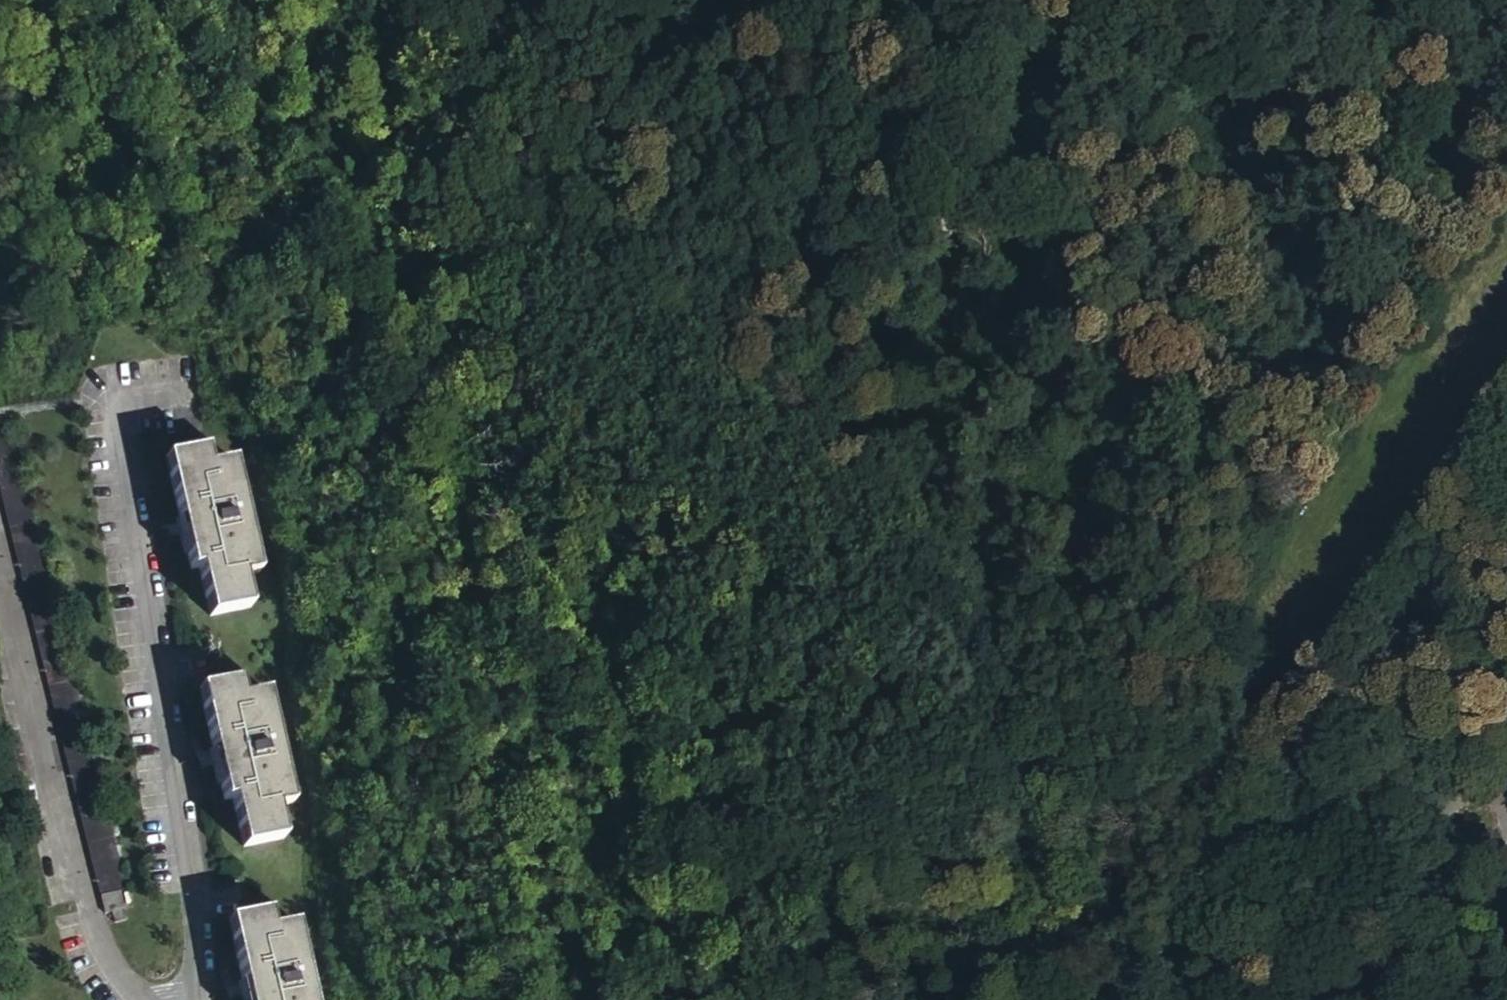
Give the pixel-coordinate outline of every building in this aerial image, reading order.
[(104,870),(107,884),(136,877),(103,756),(10,403),(0,406),(0,473),(104,870)] [(199,464),(196,465),(162,476),(170,508),(188,582),(205,578),(217,626),(221,625),(255,616),(248,588),(262,585),(250,537),(234,481),(232,472),(203,481),(199,464)] [(238,688),(216,694),(200,698),(213,752),(225,804),(241,800),(252,850),(293,840),(286,809),(298,806),(270,695),(241,702),(238,688)] [(295,919),(269,926),(267,914),(229,924),(247,999),(314,999),(295,919)]
